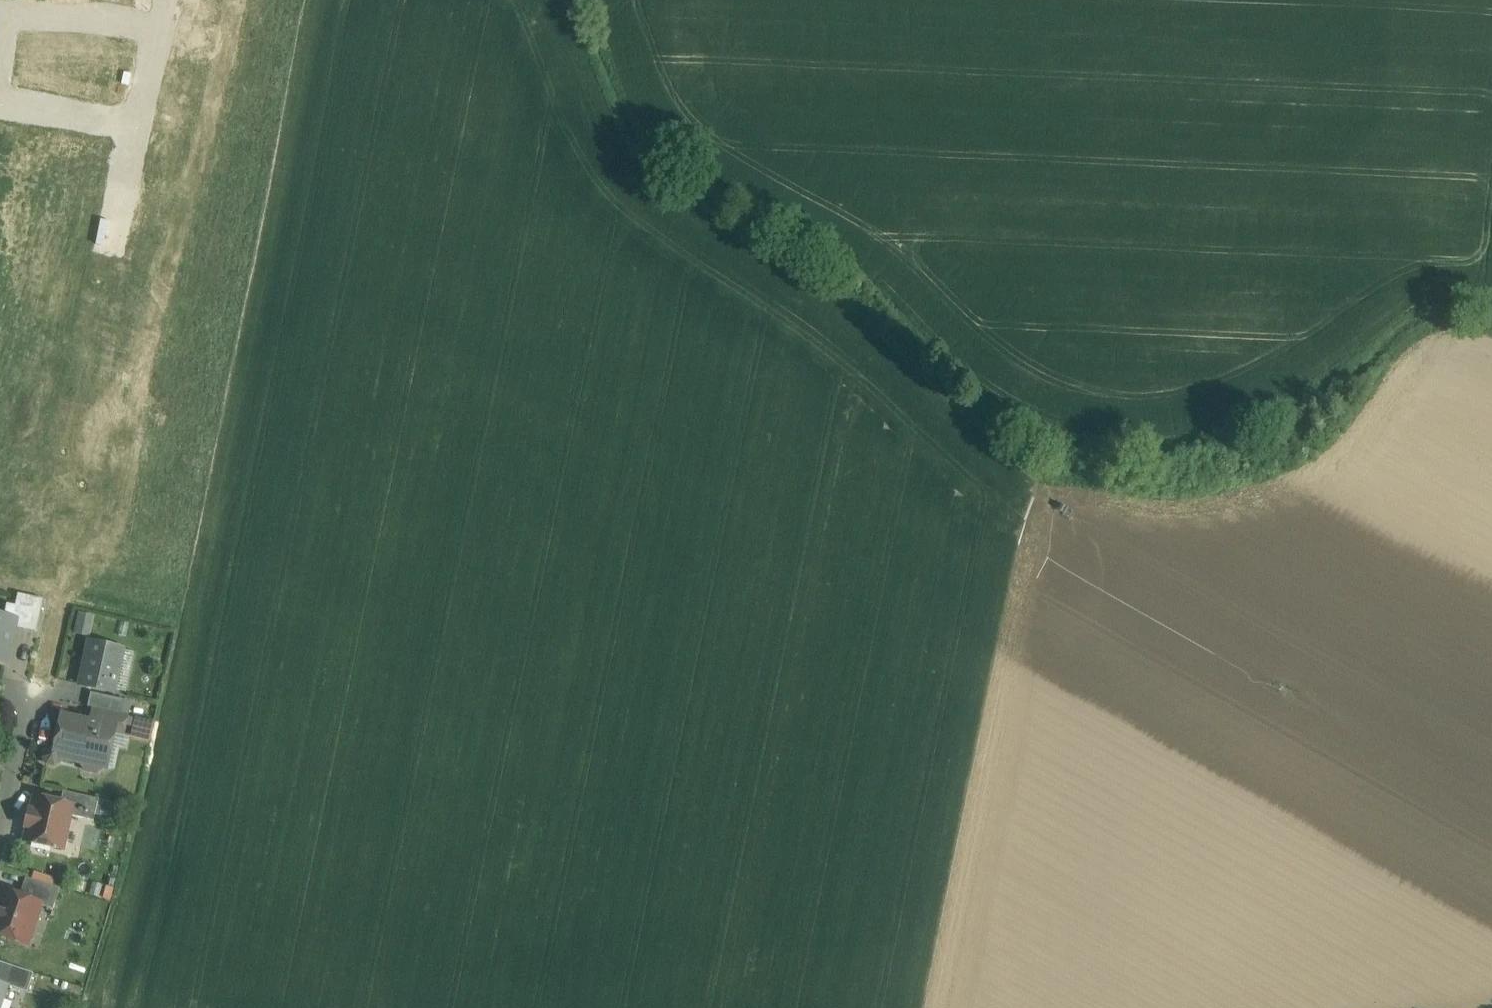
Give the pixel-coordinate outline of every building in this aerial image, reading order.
[(44,600),(18,594),(16,606),(7,604),(4,617),(15,619),(13,627),(37,632),(44,600)] [(73,631),(89,636),(95,615),(79,611),(73,631)] [(0,616),(0,662),(5,664),(13,627),(15,619),(4,617),(0,616)] [(123,650),(90,642),(80,685),(113,693),(123,650)] [(126,700),(91,693),(88,707),(97,709),(123,715),(126,700)] [(123,715),(97,709),(95,722),(116,727),(115,734),(124,736),(128,716),(123,715)] [(95,722),(62,715),(54,748),(51,747),(45,751),(44,758),(48,764),(54,765),(60,761),(61,758),(81,763),(86,770),(96,772),(103,767),(107,768),(115,734),(116,727),(95,722)] [(99,799),(64,791),(61,803),(73,806),(71,815),(94,821),(99,799)] [(61,803),(35,797),(32,811),(29,810),(25,827),(28,827),(25,841),(63,849),(71,815),(73,806),(61,803)] [(98,814),(116,814),(117,800),(99,799),(98,814)] [(61,888),(26,878),(20,896),(39,903),(39,904),(53,909),(61,888)] [(5,891),(0,905),(0,934),(25,943),(39,904),(39,903),(20,896),(5,891)] [(14,989),(15,988),(0,983),(0,1007),(8,1007),(14,989)]
